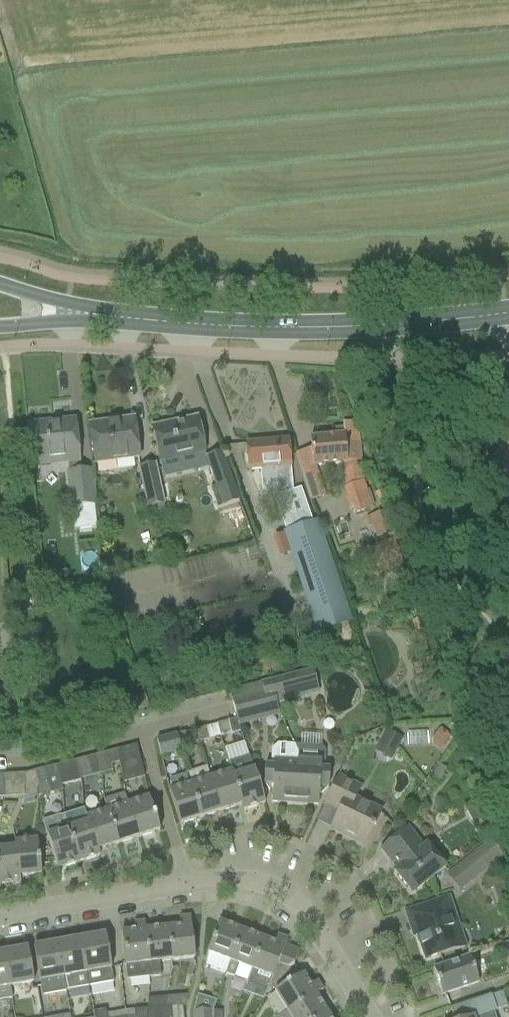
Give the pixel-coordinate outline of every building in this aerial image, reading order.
[(152,428),(156,447),(160,462),(204,453),(197,418),(152,428)] [(89,425),(92,445),(95,464),(139,458),(133,419),(89,425)] [(28,425),(30,445),(33,468),(79,463),(75,420),(28,425)] [(315,467),(342,464),(344,488),(349,507),(351,506),(353,513),(371,508),(363,483),(358,435),(344,436),(310,439),(313,467),(315,467)] [(282,534),(316,634),(350,623),(316,522),(311,524),(300,490),(292,492),(288,441),(246,445),(248,472),(262,471),(263,485),(265,485),(266,494),(279,493),(279,497),(290,531),(282,534)] [(221,453),(207,458),(217,486),(209,489),(216,509),(238,502),(221,453)] [(139,468),(147,507),(162,503),(155,465),(139,468)] [(315,467),(303,470),(313,500),(325,496),(315,467)] [(72,506),(74,530),(97,528),(94,505),(92,469),(66,472),(68,506),(72,506)] [(361,549),(371,577),(403,567),(393,539),(361,549)] [(432,658),(425,661),(430,676),(438,673),(432,658)] [(422,663),(413,666),(417,680),(426,677),(422,663)] [(260,683),(263,694),(268,692),(275,708),(277,708),(275,703),(303,695),(297,674),(260,683)] [(268,692),(263,694),(263,695),(232,703),(236,718),(275,708),(268,692)] [(228,722),(231,735),(240,732),(237,720),(228,722)] [(196,730),(200,743),(208,741),(205,728),(196,730)] [(185,733),(176,736),(180,748),(188,746),(185,733)] [(176,736),(156,741),(160,756),(181,751),(180,748),(176,736)] [(271,802),(295,803),(297,752),(294,745),(277,744),(270,749),(270,761),(265,768),(264,785),(272,794),(271,802)] [(297,752),(295,803),(318,805),(319,797),(328,788),(329,771),(324,764),(324,751),(320,746),(294,745),(297,752)] [(116,751),(119,763),(124,781),(144,776),(136,746),(128,748),(116,751)] [(111,766),(119,763),(116,751),(107,753),(111,766)] [(87,759),(92,775),(100,773),(96,756),(87,759)] [(232,772),(231,772),(243,811),(265,804),(249,756),(229,763),(232,772)] [(75,761),(54,767),(60,789),(61,791),(62,791),(60,785),(80,780),(75,761)] [(44,770),(34,772),(37,785),(47,783),(49,794),(61,791),(60,789),(54,767),(44,770)] [(25,797),(24,799),(24,800),(49,794),(47,783),(37,785),(34,772),(24,774),(25,797)] [(231,772),(211,778),(221,812),(241,806),(243,811),(231,772)] [(24,795),(24,799),(25,797),(24,774),(2,776),(3,796),(24,795)] [(339,812),(330,830),(365,846),(381,812),(355,799),(360,788),(338,777),(325,805),(339,812)] [(211,778),(190,785),(200,818),(221,812),(211,778)] [(200,818),(190,785),(169,792),(179,825),(200,818)] [(138,838),(127,805),(126,805),(123,794),(103,801),(106,811),(107,811),(118,845),(138,838)] [(130,804),(127,805),(138,838),(159,831),(149,798),(130,804)] [(83,807),(62,814),(64,819),(79,863),(99,857),(87,818),(83,807)] [(106,811),(87,818),(99,857),(100,856),(98,851),(118,845),(107,811),(106,811)] [(79,863),(64,819),(63,819),(62,816),(58,817),(58,815),(42,820),(43,822),(42,822),(57,870),(79,863)] [(394,872),(412,895),(444,868),(426,846),(423,849),(408,829),(381,850),(397,870),(394,872)] [(37,841),(15,843),(20,884),(19,878),(41,875),(37,841)] [(448,874),(461,890),(501,857),(489,841),(448,874)] [(0,851),(0,886),(20,884),(15,843),(14,843),(14,849),(0,851)] [(415,929),(425,960),(465,947),(448,898),(405,912),(411,930),(415,929)] [(180,927),(166,928),(170,961),(194,959),(190,918),(179,919),(180,927)] [(144,931),(143,923),(134,924),(135,932),(121,933),(126,977),(149,975),(149,971),(144,931)] [(203,964),(226,973),(242,931),(219,923),(203,964)] [(170,961),(166,928),(145,931),(144,931),(149,971),(149,975),(159,974),(157,963),(170,961)] [(245,982),(246,982),(262,939),(242,931),(226,973),(246,980),(245,982)] [(105,936),(81,940),(87,973),(89,988),(113,983),(109,956),(105,936)] [(268,990),(270,985),(278,964),(291,969),(294,967),(293,966),(299,952),(284,947),(287,940),(277,936),(274,944),(262,939),(246,982),(268,990)] [(81,940),(57,944),(65,990),(87,986),(85,974),(87,973),(81,940)] [(65,990),(57,944),(33,949),(42,997),(65,993),(64,990),(65,990)] [(27,950),(3,954),(9,987),(33,983),(27,950)] [(0,955),(0,1000),(11,998),(9,987),(3,954),(0,955)] [(433,969),(442,996),(479,983),(470,957),(433,969)] [(281,1016),(315,995),(322,991),(317,982),(310,986),(303,975),(300,976),(294,967),(291,969),(278,964),(270,985),(286,1012),(277,1016),(281,1016)] [(492,1011),(505,1006),(501,993),(450,1010),(452,1016),(494,1016),(492,1011)] [(328,1015),(315,995),(281,1016),(324,1016),(328,1015)] [(164,1008),(164,1009),(171,1008),(171,1016),(183,1016),(182,1006),(164,1008)] [(147,1009),(146,1016),(171,1016),(171,1008),(164,1009),(164,1008),(147,1009)] [(147,1009),(124,1011),(125,1016),(146,1016),(147,1009)]
